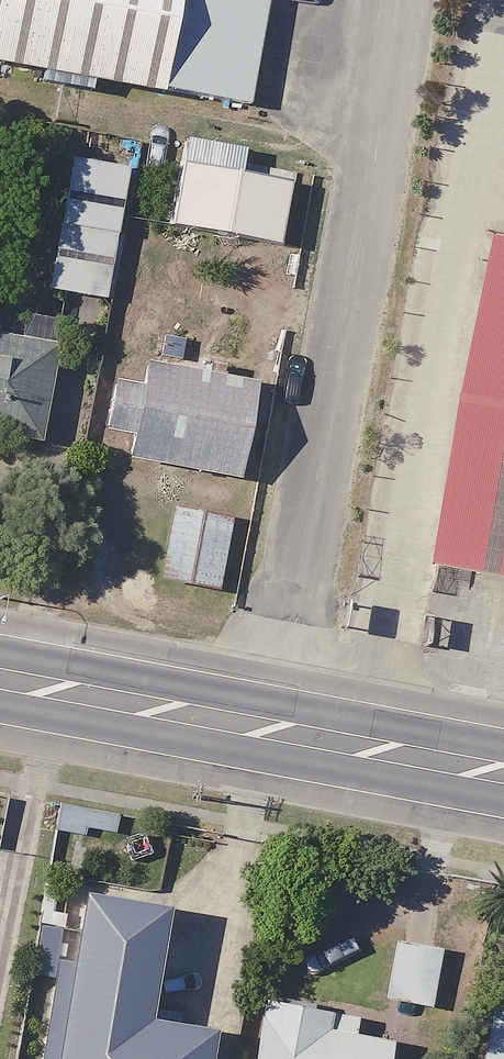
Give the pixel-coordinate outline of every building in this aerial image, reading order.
[(47,74),(44,90),(99,100),(102,84),(250,111),(270,0),(0,0),(0,65),(47,74)] [(295,166),(188,149),(175,228),(282,246),(295,166)] [(137,167),(77,157),(54,293),(113,303),(137,167)] [(438,272),(383,609),(503,629),(503,282),(438,272)] [(0,308),(0,437),(49,445),(68,318),(0,308)] [(152,359),(146,388),(119,383),(110,431),(139,436),(134,460),(242,480),(260,379),(152,359)] [(236,522),(182,508),(163,580),(217,594),(236,522)] [(90,903),(82,964),(69,963),(56,1058),(210,1058),(213,1038),(153,1029),(169,915),(90,903)] [(447,951),(404,941),(391,1002),(434,1012),(447,951)] [(268,1005),(258,1058),(393,1058),(396,1045),(356,1038),(359,1022),(268,1005)] [(495,1009),(486,1058),(503,1058),(503,1010),(495,1009)]
